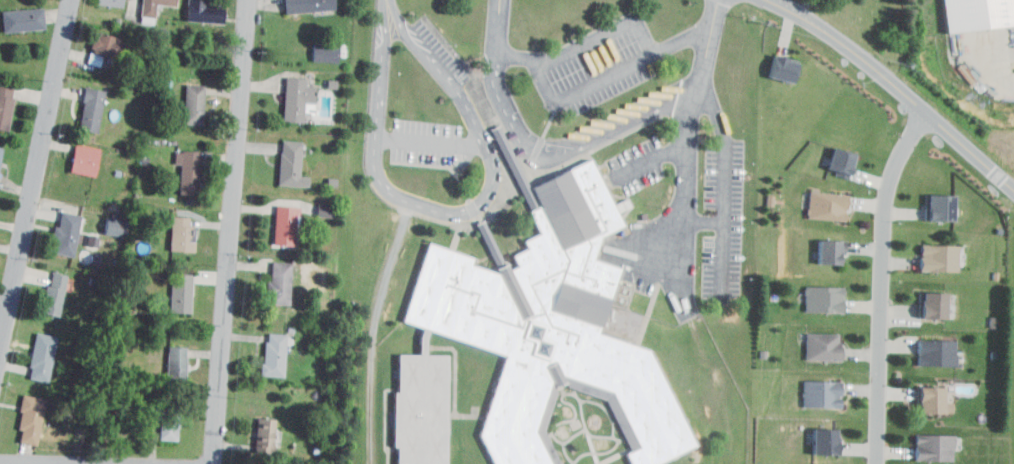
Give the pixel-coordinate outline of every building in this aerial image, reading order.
[(140,14),(155,16),(157,3),(176,5),(177,0),(142,0),(140,14)] [(187,20),(225,22),(226,5),(207,3),(207,0),(189,0),(187,20)] [(286,13),(336,9),(335,0),(285,0),(286,13)] [(949,31),(945,0),(1013,0),(1013,23),(949,31)] [(44,8),(46,26),(6,30),(4,12),(44,8)] [(96,31),(91,50),(123,59),(128,39),(96,31)] [(314,43),(313,60),(340,61),(341,45),(314,43)] [(774,57),(797,63),(791,85),(769,80),(774,57)] [(305,81),(305,85),(319,86),(317,104),(307,103),(305,126),(284,124),(288,79),(305,81)] [(205,84),(203,125),(184,124),(186,84),(205,84)] [(10,130),(0,128),(0,87),(13,89),(12,97),(15,98),(10,130)] [(86,88),(78,126),(97,130),(104,92),(86,88)] [(303,143),(300,188),(279,186),(282,142),(303,143)] [(99,149),(95,176),(72,173),(77,146),(99,149)] [(857,158),(849,179),(828,171),(835,150),(857,158)] [(201,152),(198,196),(180,194),(183,151),(201,152)] [(403,321),(507,356),(481,435),(496,463),(553,463),(536,430),(554,381),(557,388),(567,383),(564,375),(615,393),(642,445),(627,453),(633,463),(657,463),(699,442),(650,348),(601,331),(623,267),(595,258),(603,236),(626,225),(593,158),(535,186),(544,206),(530,213),(541,234),(526,242),(529,249),(514,257),(519,267),(502,276),(470,265),(472,258),(429,243),(403,321)] [(853,195),(851,220),(810,218),(811,193),(853,195)] [(928,194),(926,222),(953,223),(954,196),(928,194)] [(331,217),(332,205),(315,203),(313,214),(331,217)] [(299,208),(296,244),(276,242),(279,206),(299,208)] [(62,213),(83,217),(75,258),(54,253),(62,213)] [(173,218),(171,251),(196,253),(198,226),(189,226),(190,219),(173,218)] [(822,240),(821,262),(845,262),(846,240),(822,240)] [(920,245),(920,269),(958,270),(959,246),(920,245)] [(290,264),(289,302),(270,301),(271,263),(290,264)] [(51,272),(44,313),(61,316),(68,275),(51,272)] [(172,273),(172,313),(193,313),(193,273),(172,273)] [(808,287),(808,312),(844,312),(844,287),(808,287)] [(922,292),(921,318),(949,319),(950,293),(922,292)] [(37,333),(58,338),(49,381),(28,376),(37,333)] [(269,333),(266,373),(285,374),(287,335),(269,333)] [(808,334),(806,358),(844,360),(845,344),(839,344),(840,336),(808,334)] [(920,340),(920,364),(958,364),(958,340),(920,340)] [(167,347),(167,381),(187,381),(188,348),(167,347)] [(447,354),(445,463),(396,463),(396,444),(392,444),(393,388),(397,388),(398,353),(447,354)] [(805,382),(805,407),(844,408),(844,382),(805,382)] [(919,387),(919,413),(950,413),(950,387),(919,387)] [(24,396),(18,428),(22,429),(20,441),(38,445),(47,400),(24,396)] [(149,402),(181,403),(179,440),(161,439),(162,418),(148,417),(149,402)] [(259,418),(255,452),(276,454),(279,419),(259,418)] [(816,429),(816,455),(842,455),(842,430),(816,429)] [(915,434),(915,459),(953,459),(953,435),(915,434)]
